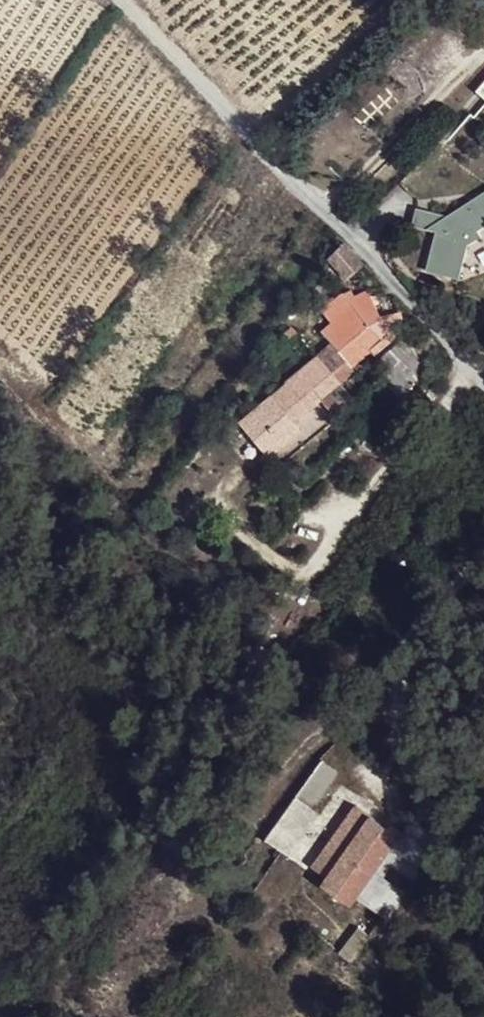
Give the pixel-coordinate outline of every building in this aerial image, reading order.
[(482,199),(476,199),(470,203),(468,207),(469,215),(458,221),(417,211),(413,226),(437,233),(427,272),(459,279),(468,247),(455,244),(483,228),(483,198),(482,199)] [(332,345),(345,361),(377,333),(371,325),(381,320),(367,289),(353,296),(350,290),(339,295),(321,310),(332,323),(320,331),(332,345)] [(345,361),(349,367),(382,340),(377,333),(345,361)] [(413,376),(428,360),(417,349),(415,352),(403,339),(390,351),(413,376)] [(324,352),(341,372),(349,367),(345,361),(332,345),(324,352)] [(333,378),(341,372),(324,352),(317,358),(322,365),(333,378)] [(322,365),(317,358),(270,395),(276,402),(322,365)] [(333,378),(322,365),(276,402),(270,395),(238,421),(261,449),(276,436),(284,446),(301,432),(294,424),(322,402),(338,422),(357,407),(341,387),(333,378)] [(276,436),(261,449),(269,459),(284,446),(276,436)] [(291,858),(321,817),(296,798),(265,840),(291,858)] [(357,807),(350,817),(377,835),(386,823),(359,806),(357,807)] [(350,817),(313,867),(329,879),(356,899),(365,887),(402,835),(386,823),(377,835),(350,817)]
